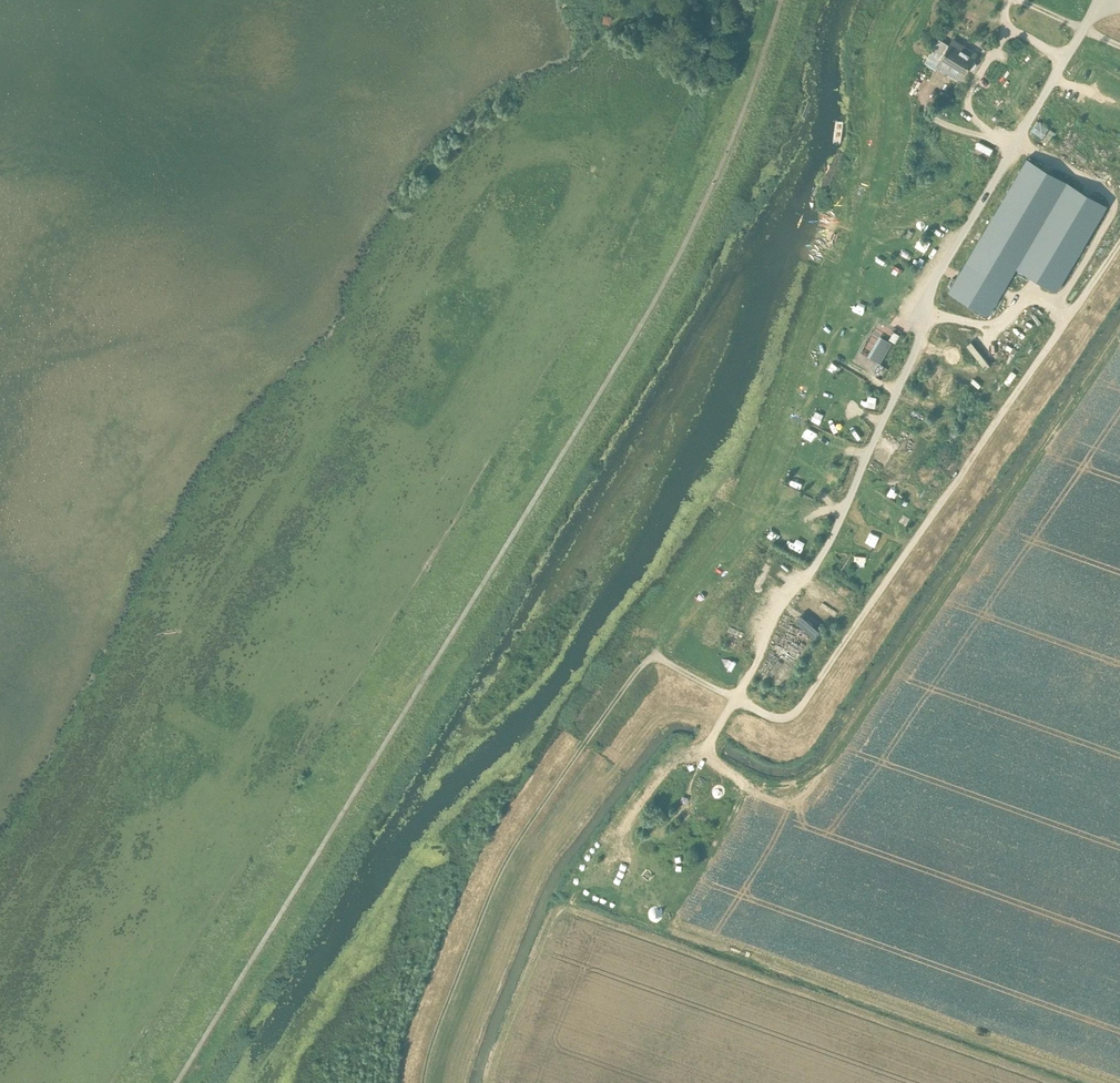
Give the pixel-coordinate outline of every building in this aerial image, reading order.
[(925,62),(919,72),(920,72),(926,63),(926,62),(931,54),(940,60),(938,63),(949,70),(951,67),(963,74),(960,79),(958,82),(958,83),(952,91),(953,92),(958,83),(963,75),(968,68),(970,69),(972,69),(974,68),(976,67),(976,64),(976,62),(975,60),(973,59),(974,57),(969,54),(970,51),(963,47),(961,49),(951,43),(949,45),(939,39),(930,53),(925,62)] [(978,142),(975,147),(990,155),(993,149),(978,142)] [(1009,188),(948,291),(988,315),(1009,280),(1016,267),(1056,291),(1107,204),(1027,157),(1009,188)] [(882,337),(870,357),(880,363),(892,343),(882,337)] [(878,362),(873,371),(879,374),(879,372),(883,366),(883,365),(878,362)]
